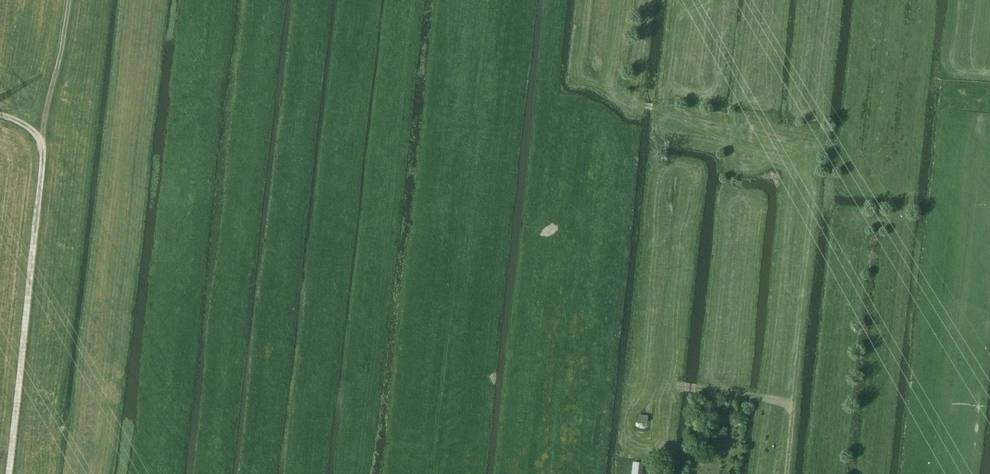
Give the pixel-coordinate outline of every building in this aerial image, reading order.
[(638,422),(647,423),(648,416),(639,415),(638,422)] [(642,464),(633,463),(632,473),(641,473),(642,464)]
